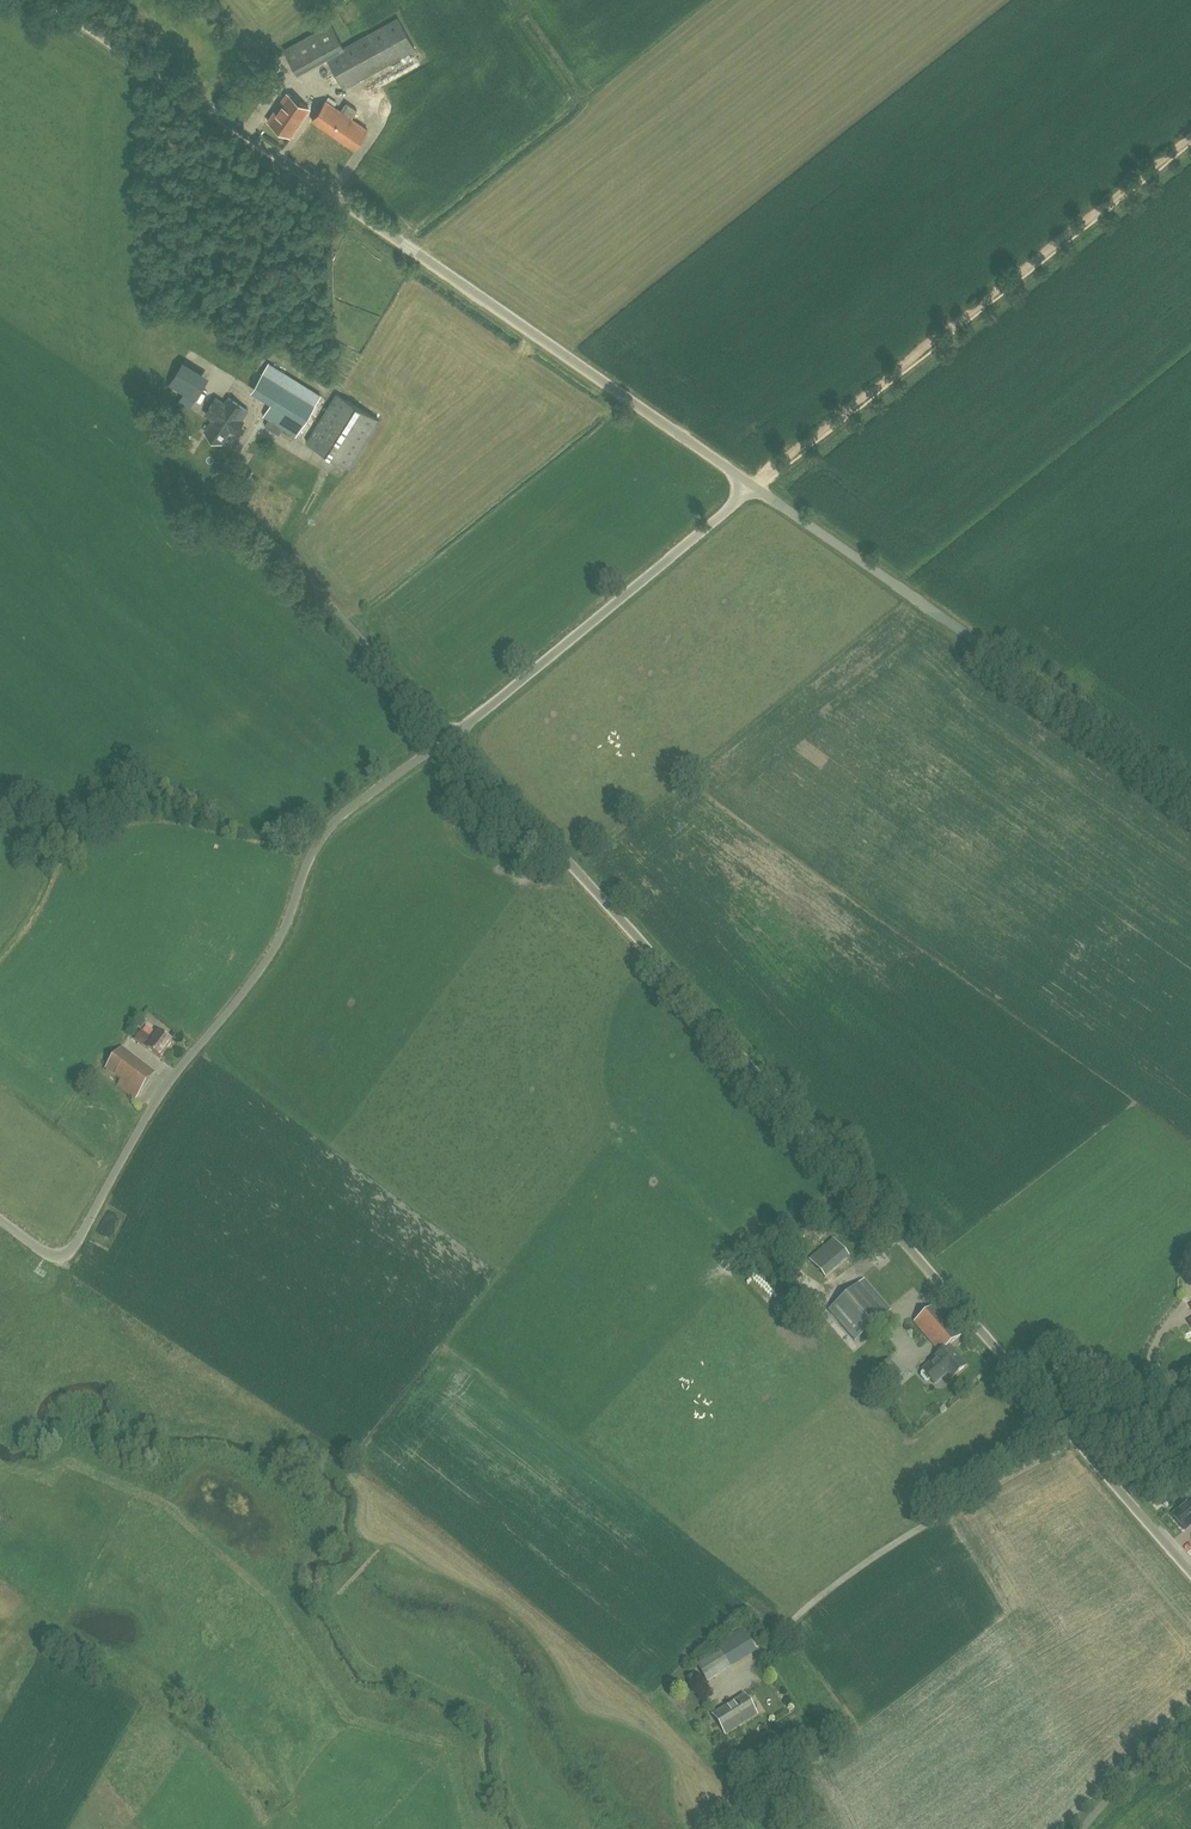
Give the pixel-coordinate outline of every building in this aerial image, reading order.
[(415,49),(397,18),(343,47),(330,25),(284,50),(297,74),(327,58),(344,88),(415,49)] [(308,108),(287,94),(269,121),(290,135),(308,108)] [(347,102),(340,110),(326,100),(312,119),(354,149),(368,129),(351,118),(357,110),(347,102)] [(304,422),(320,396),(268,364),(262,374),(281,386),(270,405),(263,416),(269,419),(265,425),(279,434),(283,427),(350,468),(379,420),(336,393),(315,428),(304,422)] [(189,410),(202,387),(176,371),(169,384),(183,392),(177,403),(189,410)] [(205,413),(212,418),(204,431),(221,442),(230,429),(235,432),(243,420),(242,419),(248,410),(228,397),(224,403),(216,398),(205,413)] [(133,1029),(129,1035),(133,1038),(137,1032),(133,1029)] [(172,1041),(160,1032),(154,1040),(141,1031),(135,1039),(161,1058),(172,1041)] [(122,1047),(106,1069),(121,1081),(117,1086),(135,1100),(156,1073),(122,1047)] [(823,1279),(848,1257),(832,1240),(808,1261),(823,1279)] [(828,1310),(855,1342),(891,1311),(864,1279),(828,1310)] [(928,1380),(930,1379),(935,1384),(948,1372),(952,1377),(966,1365),(949,1345),(961,1335),(935,1305),(915,1323),(940,1353),(935,1357),(936,1358),(922,1370),(923,1371),(921,1373),(921,1376),(925,1380),(928,1380)] [(902,1373),(889,1358),(877,1368),(890,1383),(902,1373)] [(1190,1525),(1190,1498),(1171,1515),(1184,1531),(1190,1525)] [(732,1666),(721,1649),(697,1665),(707,1681),(732,1666)] [(713,1714),(726,1734),(756,1714),(744,1694),(713,1714)]
